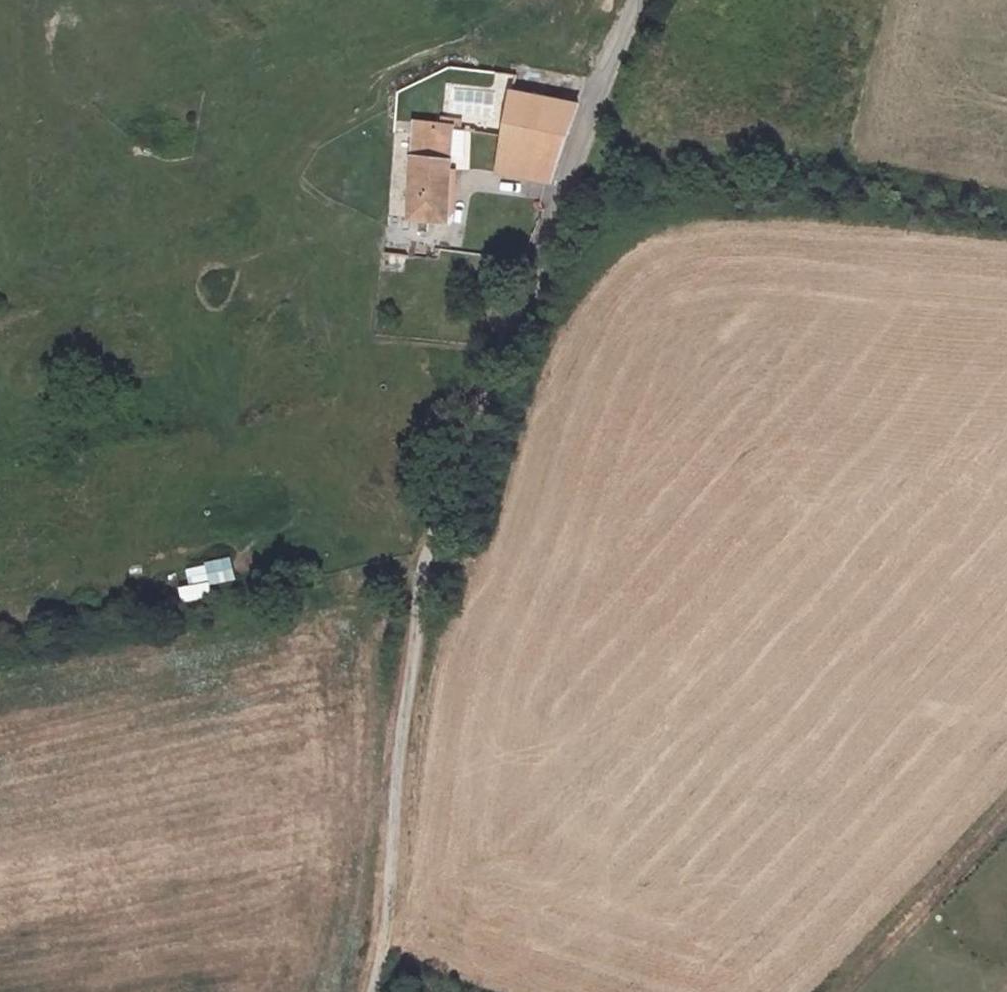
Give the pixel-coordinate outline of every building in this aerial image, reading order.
[(514,99),(504,146),(528,156),(521,184),(550,189),(576,113),(514,99)] [(448,227),(452,137),(414,129),(411,226),(448,227)] [(497,180),(521,184),(528,156),(504,146),(497,180)] [(183,568),(186,588),(233,579),(229,559),(183,568)]
